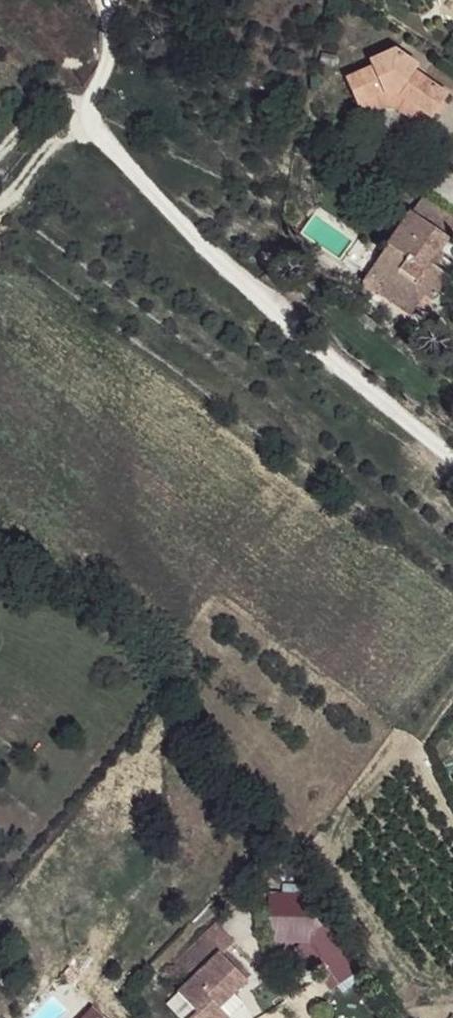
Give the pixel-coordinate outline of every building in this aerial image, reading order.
[(425,69),(399,52),(373,64),(376,71),(395,116),(404,101),(420,77),(425,69)] [(376,71),(351,83),(365,121),(395,116),(376,71)] [(449,97),(420,77),(404,101),(420,115),(432,124),(449,97)] [(420,115),(404,101),(395,116),(412,126),(420,115)] [(450,240),(413,213),(374,274),(414,299),(422,288),(437,297),(450,276),(436,266),(450,240)] [(414,299),(374,274),(364,292),(411,321),(420,305),(414,299)] [(308,892),(267,894),(269,946),(323,944),(324,985),(343,984),(341,917),(309,918),(308,892)] [(183,981),(201,1003),(192,1011),(198,1017),(228,1017),(234,1012),(224,999),(252,975),(225,944),(183,981)]
